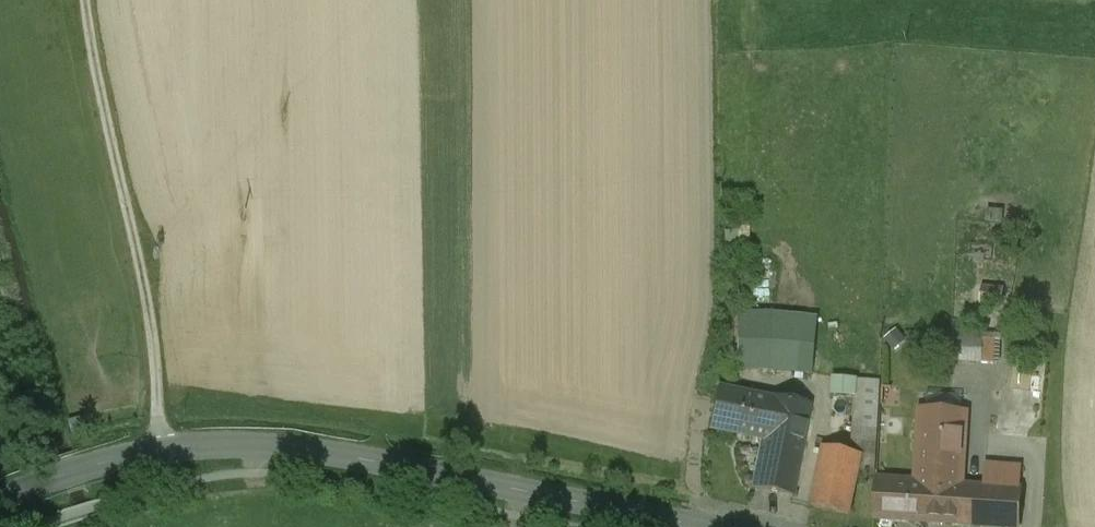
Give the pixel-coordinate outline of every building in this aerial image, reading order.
[(1003,289),(981,287),(980,304),(1001,306),(1003,289)] [(803,316),(772,313),(769,343),(816,347),(819,317),(803,316)] [(983,332),(953,331),(951,361),(982,363),(983,332)] [(769,343),(736,342),(736,370),(813,375),(816,347),(769,343)] [(855,380),(833,378),(833,395),(854,397),(855,380)] [(879,382),(855,380),(854,397),(851,453),(861,456),(857,475),(874,476),(879,382)] [(770,400),(718,390),(709,429),(762,440),(770,400)] [(810,406),(770,398),(770,400),(762,440),(752,489),(791,497),(810,406)] [(968,412),(917,408),(912,480),(962,484),(968,412)] [(851,453),(823,447),(810,507),(849,515),(857,475),(861,456),(851,453)] [(1020,467),(985,465),(984,486),(1018,488),(1020,467)] [(912,480),(876,477),(872,520),(959,526),(962,484),(912,480)] [(962,484),(959,526),(1018,526),(1020,489),(1018,488),(984,486),(962,484)]
